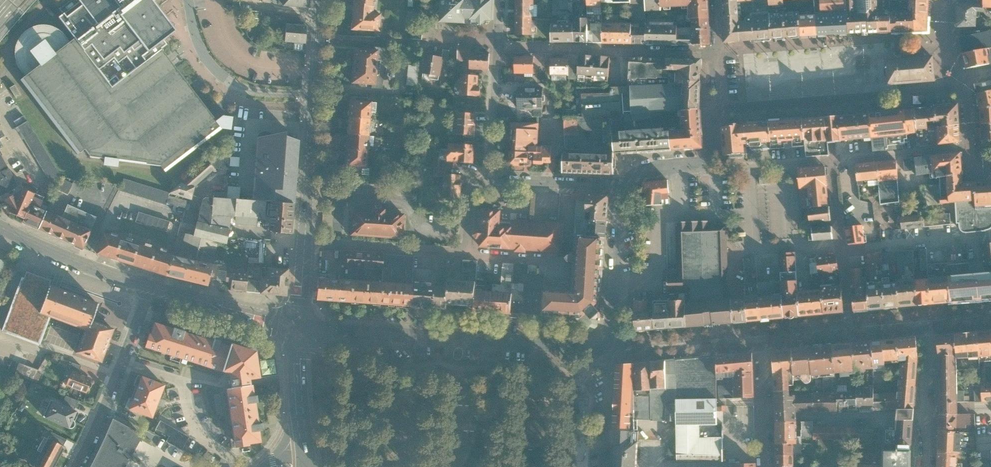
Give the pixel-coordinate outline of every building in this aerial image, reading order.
[(160,48),(178,34),(154,2),(156,0),(69,0),(54,12),(74,38),(111,85),(160,48)] [(283,7),(308,8),(308,0),(283,0),(283,7)] [(352,29),(381,31),(382,15),(374,15),(375,0),(354,0),(352,29)] [(443,10),(438,16),(443,23),(467,24),(467,21),(470,21),(479,21),(483,26),(488,21),(492,21),(492,0),(443,0),(443,10)] [(516,17),(533,17),(533,0),(517,0),(516,17)] [(569,0),(554,0),(554,10),(569,9),(569,3),(569,0)] [(665,0),(648,0),(648,4),(648,11),(665,11),(665,7),(665,0)] [(665,7),(689,7),(690,21),(694,21),(712,20),(711,0),(665,0),(665,7)] [(740,0),(723,0),(724,19),(741,18),(740,5),(740,0)] [(769,0),(752,0),(753,5),(753,9),(770,8),(769,0)] [(770,8),(785,7),(785,2),(785,0),(769,0),(770,8)] [(817,39),(850,37),(848,0),(814,0),(815,16),(817,39)] [(850,37),(878,35),(876,1),(876,0),(848,0),(850,37)] [(913,15),(932,15),(931,0),(913,0),(913,15)] [(891,1),(876,1),(878,35),(892,34),(892,15),(891,1)] [(984,10),(984,4),(961,4),(961,29),(978,29),(978,14),(984,14),(984,10)] [(770,13),(754,14),(755,23),(756,43),(772,42),(770,16),(770,13)] [(802,14),(786,15),(788,41),(803,40),(802,17),(802,14)] [(786,15),(770,16),(772,42),(781,41),(788,41),(786,15)] [(892,34),(913,34),(913,15),(892,15),(892,34)] [(932,34),(932,15),(913,15),(913,34),(932,34)] [(283,25),(286,25),(300,26),(301,17),(284,16),(283,25)] [(815,16),(802,17),(803,40),(817,39),(815,16)] [(533,17),(516,17),(516,34),(533,34),(533,17)] [(741,18),(724,19),(726,45),(742,44),(741,24),(741,18)] [(578,43),(592,43),(592,24),(592,19),(586,19),(585,24),(578,24),(578,43)] [(713,40),(712,20),(694,21),(694,30),(694,44),(709,44),(713,44),(713,40)] [(553,43),(578,43),(578,24),(554,23),(553,43)] [(756,43),(755,23),(741,24),(742,44),(756,43)] [(603,43),(604,24),(592,24),(592,43),(603,43)] [(634,24),(604,24),(603,43),(634,44),(634,24)] [(649,25),(634,24),(634,44),(648,44),(649,25)] [(208,112),(169,62),(160,48),(111,85),(74,38),(68,43),(67,40),(62,34),(58,30),(52,27),(45,26),(40,25),(34,26),(28,29),(23,32),(19,36),(15,43),(14,50),(14,58),(15,64),(18,69),(22,74),(25,76),(18,82),(26,92),(78,159),(160,169),(164,173),(220,128),(217,124),(208,112)] [(300,26),(286,25),(284,43),(304,45),(306,27),(300,26)] [(681,25),(649,25),(648,44),(681,44),(681,30),(681,25)] [(423,27),(412,26),(411,38),(422,39),(423,27)] [(681,44),(694,44),(694,30),(681,30),(681,44)] [(959,38),(964,57),(990,51),(990,32),(959,38)] [(474,48),(459,47),(459,62),(472,62),(471,71),(489,71),(490,53),(473,53),(474,48)] [(379,51),(355,50),(353,68),(378,69),(379,51)] [(443,66),(445,53),(430,51),(426,74),(442,76),(443,66)] [(964,57),(968,70),(990,65),(990,51),(964,57)] [(537,73),(537,54),(519,54),(519,73),(537,73)] [(913,56),(914,83),(934,82),(932,54),(913,56)] [(885,85),(914,83),(913,56),(883,58),(885,85)] [(588,80),(587,58),(578,58),(578,80),(588,80)] [(614,58),(587,58),(588,80),(614,80),(614,58)] [(700,59),(674,60),(675,80),(682,80),(682,75),(701,75),(700,59)] [(571,78),(571,60),(554,60),(554,78),(571,78)] [(618,154),(634,153),(633,111),(683,108),(682,80),(675,80),(674,60),(632,60),(633,87),(615,88),(615,95),(588,95),(588,118),(567,119),(568,146),(571,148),(581,148),(580,132),(599,131),(599,129),(608,129),(608,137),(618,137),(618,154)] [(417,89),(419,66),(409,65),(406,88),(417,89)] [(378,69),(353,68),(352,84),(377,86),(378,69)] [(701,75),(682,75),(682,80),(683,108),(701,108),(701,75)] [(480,78),(464,77),(463,98),(483,98),(483,89),(480,89),(480,78)] [(976,84),(978,94),(978,95),(990,93),(990,81),(976,84)] [(547,88),(520,88),(520,109),(536,109),(536,116),(544,116),(544,110),(546,110),(547,88)] [(981,111),(990,109),(990,93),(978,95),(981,111)] [(938,108),(940,129),(962,127),(961,105),(938,108)] [(367,171),(370,108),(350,107),(350,116),(349,127),(349,142),(348,157),(347,170),(367,171)] [(633,111),(634,153),(703,149),(701,108),(683,108),(633,111)] [(919,139),(920,148),(931,146),(930,130),(940,129),(938,108),(916,110),(917,122),(919,139)] [(981,111),(982,125),(990,124),(990,109),(981,111)] [(917,122),(916,110),(903,111),(905,123),(917,122)] [(901,141),(906,141),(905,123),(903,111),(870,114),(873,141),(874,153),(902,150),(901,141)] [(477,114),(458,114),(457,136),(476,136),(477,114)] [(870,114),(850,116),(852,143),(873,141),(870,114)] [(852,143),(850,116),(833,118),(830,118),(827,118),(829,145),(832,145),(835,144),(852,143)] [(829,145),(827,118),(815,119),(804,120),(806,143),(807,158),(830,157),(829,145)] [(806,143),(804,120),(789,121),(790,144),(806,143)] [(790,144),(789,121),(770,122),(772,145),(772,150),(785,149),(785,144),(790,144)] [(63,178),(28,122),(18,128),(49,179),(44,189),(55,195),(63,178)] [(772,145),(770,122),(758,123),(760,145),(772,145)] [(906,141),(919,139),(917,122),(905,123),(906,141)] [(760,145),(758,123),(744,124),(746,146),(760,145)] [(746,146),(744,124),(722,126),(724,155),(746,153),(746,146)] [(982,125),(983,141),(990,140),(990,124),(982,125)] [(513,125),(513,148),(541,148),(541,145),(541,125),(513,125)] [(940,129),(941,146),(964,143),(962,127),(940,129)] [(256,141),(251,204),(266,205),(294,207),(298,143),(285,139),(285,135),(273,138),(273,137),(273,136),(272,135),(270,134),(269,133),(267,133),(266,133),(264,132),(263,133),(262,133),(261,134),(259,134),(258,136),(257,137),(256,138),(256,139),(256,141)] [(475,163),(475,145),(451,145),(451,160),(450,163),(455,163),(475,163)] [(553,148),(541,148),(513,148),(513,152),(510,152),(510,166),(521,166),(521,165),(531,165),(531,162),(537,162),(537,165),(546,165),(546,164),(553,164),(553,148)] [(3,200),(21,189),(0,153),(0,196),(3,200)] [(940,179),(966,178),(964,154),(932,157),(934,176),(940,176),(940,179)] [(229,156),(214,155),(168,194),(191,202),(195,188),(216,170),(228,171),(229,156)] [(618,157),(566,156),(566,176),(618,177),(618,157)] [(934,176),(932,157),(904,160),(905,172),(917,171),(918,178),(927,177),(934,176)] [(440,160),(439,169),(446,169),(455,169),(455,163),(450,163),(451,160),(440,160)] [(896,160),(857,164),(858,181),(879,179),(882,206),(901,204),(896,160)] [(830,210),(826,167),(799,169),(801,192),(813,190),(815,211),(830,210)] [(446,178),(446,175),(446,169),(439,169),(435,169),(435,178),(446,178)] [(462,203),(464,176),(446,175),(446,178),(444,202),(462,203)] [(940,179),(940,176),(934,176),(927,177),(928,184),(940,184),(940,179)] [(966,182),(966,178),(940,179),(940,184),(942,207),(956,206),(957,223),(960,224),(960,225),(961,227),(961,228),(962,229),(963,230),(963,231),(965,232),(966,232),(988,231),(990,231),(990,230),(990,180),(966,182)] [(74,184),(63,180),(58,191),(69,195),(74,184)] [(168,194),(123,180),(121,186),(120,192),(165,206),(168,194)] [(669,180),(643,181),(643,196),(644,196),(645,207),(662,207),(662,198),(669,198),(669,180)] [(229,187),(227,201),(239,203),(241,188),(229,187)] [(12,216),(42,230),(49,213),(42,211),(46,202),(26,193),(23,188),(21,189),(3,200),(12,216)] [(922,201),(921,192),(901,194),(902,204),(922,201)] [(593,222),(606,222),(608,197),(586,196),(586,202),(585,214),(593,214),(593,222)] [(202,201),(196,224),(229,232),(231,218),(235,219),(234,226),(257,227),(257,221),(265,221),(266,205),(251,204),(239,203),(227,201),(205,199),(202,201)] [(585,214),(586,202),(577,201),(575,221),(585,222),(585,214)] [(868,221),(865,203),(844,206),(848,225),(868,221)] [(63,219),(49,213),(42,230),(84,248),(97,219),(69,206),(63,219)] [(291,238),(293,208),(269,207),(267,230),(273,230),(272,237),(291,238)] [(830,210),(815,211),(810,212),(810,225),(831,223),(830,210)] [(373,213),(353,212),(351,238),(404,241),(406,215),(386,214),(386,212),(373,211),(373,213)] [(482,242),(482,251),(513,253),(514,251),(516,252),(516,254),(528,255),(528,253),(563,255),(565,224),(559,224),(547,223),(547,225),(501,222),(502,212),(481,212),(479,230),(476,234),(476,239),(479,242),(482,242)] [(170,222),(138,213),(135,223),(167,232),(170,222)] [(949,213),(922,215),(923,227),(950,224),(949,213)] [(922,215),(900,217),(901,229),(923,227),(922,215)] [(575,221),(574,238),(601,239),(605,239),(606,222),(593,222),(585,222),(575,221)] [(668,295),(685,295),(685,303),(685,308),(732,304),(731,301),(727,225),(709,226),(709,222),(676,223),(678,270),(667,271),(668,295)] [(193,236),(218,243),(226,245),(229,232),(196,224),(193,236)] [(831,226),(811,228),(812,243),(833,241),(831,226)] [(866,244),(864,226),(846,228),(849,246),(866,244)] [(171,255),(104,234),(98,254),(164,275),(171,255)] [(185,234),(179,257),(212,266),(218,243),(193,236),(185,234)] [(544,287),(543,294),(543,316),(550,316),(564,317),(583,316),(587,316),(594,321),(603,311),(599,306),(601,239),(574,238),(574,256),(570,256),(567,259),(569,262),(573,262),(573,288),(551,288),(544,287)] [(265,244),(236,242),(248,263),(264,263),(265,244)] [(983,264),(990,263),(990,243),(981,244),(983,264)] [(384,253),(341,251),(340,279),(356,280),(356,266),(383,267),(384,253)] [(930,271),(929,266),(928,251),(921,251),(922,271),(930,271)] [(780,253),(781,275),(798,275),(797,252),(780,253)] [(920,306),(917,283),(915,252),(897,253),(899,276),(897,276),(898,285),(900,308),(920,306)] [(411,255),(384,253),(383,267),(410,269),(411,255)] [(900,308),(898,285),(891,285),(890,278),(883,278),(883,286),(880,286),(878,266),(882,266),(881,254),(866,255),(869,288),(871,311),(900,308)] [(171,255),(164,275),(208,286),(208,282),(212,266),(179,257),(171,255)] [(839,258),(814,260),(815,282),(823,282),(823,272),(840,271),(839,258)] [(983,264),(949,267),(953,303),(967,302),(987,300),(990,300),(990,263),(983,264)] [(495,286),(495,294),(494,314),(515,315),(515,293),(516,285),(516,265),(504,264),(502,287),(495,286)] [(953,303),(949,267),(949,264),(929,266),(930,271),(931,281),(933,305),(953,303)] [(529,266),(516,265),(516,285),(525,286),(528,283),(529,266)] [(212,266),(208,282),(225,284),(226,274),(227,267),(212,266)] [(853,289),(858,289),(864,288),(862,269),(851,270),(853,289)] [(231,290),(246,292),(247,280),(248,272),(232,271),(232,274),(226,274),(225,284),(224,287),(231,287),(231,290)] [(406,285),(383,284),(382,306),(412,307),(413,283),(414,271),(407,271),(406,285)] [(267,279),(261,279),(261,281),(260,293),(286,295),(287,273),(267,272),(267,279)] [(434,273),(433,284),(432,308),(448,309),(449,282),(450,274),(434,273)] [(53,285),(26,275),(5,333),(39,346),(49,318),(85,331),(76,354),(101,363),(107,347),(113,330),(92,322),(98,305),(57,290),(52,288),(53,285)] [(801,317),(799,293),(798,275),(781,275),(782,283),(785,319),(801,317)] [(261,281),(247,280),(246,292),(260,293),(261,281)] [(353,283),(318,281),(317,302),(351,304),(353,283)] [(933,305),(931,281),(917,283),(920,306),(933,305)] [(480,284),(449,282),(448,309),(479,311),(480,293),(480,284)] [(383,284),(353,283),(351,304),(382,306),(383,284)] [(433,284),(413,283),(412,307),(432,308),(433,284)] [(785,319),(782,283),(758,285),(760,299),(761,321),(785,319)] [(843,313),(841,287),(822,288),(822,292),(824,315),(843,313)] [(871,311),(869,288),(864,288),(858,289),(858,298),(854,298),(855,312),(871,311)] [(824,315),(822,292),(799,293),(801,317),(824,315)] [(495,294),(480,293),(479,311),(479,313),(494,314),(495,294)] [(543,294),(515,293),(515,315),(543,316),(543,294)] [(761,321),(760,299),(746,300),(747,322),(761,321)] [(747,322),(746,300),(735,300),(731,301),(732,304),(733,323),(736,323),(747,322)] [(647,301),(635,301),(635,315),(648,315),(647,301)] [(670,329),(668,303),(652,303),(653,316),(654,330),(670,329)] [(687,327),(685,308),(685,303),(668,303),(670,329),(687,327)] [(733,323),(732,304),(685,308),(687,327),(733,323)] [(654,330),(653,316),(635,317),(635,324),(636,332),(645,331),(654,330)] [(218,370),(226,342),(222,341),(223,339),(209,335),(208,338),(185,330),(186,328),(172,323),(171,326),(152,320),(144,348),(218,370)] [(974,329),(976,354),(976,361),(990,360),(990,341),(990,328),(974,329)] [(974,329),(954,331),(955,354),(976,354),(974,329)] [(935,333),(936,354),(955,354),(954,331),(935,333)] [(898,337),(900,355),(919,355),(917,335),(898,337)] [(883,338),(885,363),(900,362),(900,355),(898,337),(883,338)] [(872,339),(874,364),(885,363),(883,338),(872,339)] [(872,339),(853,341),(855,370),(865,370),(865,367),(874,366),(874,364),(872,339)] [(832,343),(834,371),(842,371),(842,375),(850,374),(850,370),(855,370),(853,341),(846,341),(838,342),(832,343)] [(226,342),(218,370),(224,372),(226,389),(254,384),(262,383),(258,357),(255,354),(252,350),(226,342)] [(815,344),(810,345),(811,372),(811,374),(834,371),(832,343),(825,343),(815,344)] [(810,345),(791,346),(793,373),(802,373),(802,376),(802,378),(802,379),(803,380),(804,381),(805,382),(806,382),(807,382),(808,382),(809,381),(810,380),(810,379),(811,378),(811,377),(811,375),(810,372),(811,372),(810,345)] [(774,371),(775,387),(790,386),(793,386),(793,373),(791,346),(781,347),(773,348),(774,371)] [(723,353),(715,354),(716,375),(732,375),(732,369),(752,369),(751,350),(741,351),(723,353)] [(685,356),(674,357),(675,420),(675,431),(675,452),(723,453),(722,435),(699,435),(699,423),(717,423),(717,410),(723,410),(727,410),(726,404),(717,405),(716,375),(715,354),(703,355),(685,356)] [(936,409),(936,412),(956,411),(956,408),(956,401),(955,389),(955,354),(936,354),(936,409)] [(919,355),(900,355),(900,362),(899,379),(917,381),(919,355)] [(650,420),(675,420),(674,357),(666,358),(656,359),(648,360),(650,420)] [(648,360),(633,361),(632,419),(650,420),(648,360)] [(18,361),(14,373),(32,379),(36,368),(18,361)] [(633,361),(618,363),(612,423),(611,427),(632,427),(632,423),(632,419),(633,361)] [(732,369),(732,375),(733,384),(719,384),(719,397),(752,397),(752,371),(752,369),(732,369)] [(874,371),(874,384),(887,383),(887,370),(874,371)] [(92,379),(71,371),(66,386),(87,393),(89,386),(92,385),(93,382),(92,379)] [(163,384),(141,376),(129,408),(151,417),(163,384)] [(898,393),(897,409),(914,408),(917,381),(899,379),(898,389),(898,393)] [(981,382),(982,401),(990,401),(990,382),(981,382)] [(226,389),(235,449),(262,445),(261,435),(263,434),(261,420),(259,421),(257,404),(259,403),(257,392),(255,392),(254,384),(226,389)] [(857,384),(857,390),(857,410),(874,409),(874,389),(874,384),(857,384)] [(775,417),(775,421),(796,420),(796,416),(796,411),(796,391),(790,391),(790,386),(775,387),(775,417)] [(886,389),(874,389),(874,409),(887,409),(887,394),(886,389)] [(813,391),(814,411),(837,410),(836,390),(813,391)] [(857,390),(836,390),(837,410),(857,410),(857,390)] [(796,411),(814,411),(813,391),(796,391),(796,411)] [(887,394),(887,409),(897,409),(898,393),(887,394)] [(66,395),(63,402),(76,408),(79,401),(66,395)] [(63,402),(51,397),(43,415),(69,426),(70,426),(72,426),(73,425),(74,424),(75,422),(74,420),(74,419),(72,418),(76,408),(63,402)] [(914,408),(897,409),(897,414),(897,419),(914,419),(914,413),(914,408)] [(936,412),(936,429),(955,430),(955,426),(956,411),(936,412)] [(969,411),(956,411),(955,426),(964,426),(964,423),(969,423),(969,411)] [(142,434),(113,418),(87,466),(124,466),(142,434)] [(813,419),(802,420),(801,436),(813,436),(813,425),(813,419)] [(913,446),(914,419),(897,419),(897,427),(885,427),(885,446),(913,446)] [(775,421),(776,442),(792,442),(797,441),(796,420),(775,421)] [(828,425),(813,425),(813,436),(813,439),(828,439),(828,425)] [(842,425),(828,425),(828,439),(842,439),(842,425)] [(856,425),(842,425),(842,439),(856,439),(856,425)] [(879,426),(856,425),(856,439),(862,439),(862,441),(873,441),(873,439),(878,439),(879,426)] [(637,439),(638,430),(635,430),(635,427),(632,427),(611,427),(610,466),(636,466),(637,439)] [(936,429),(936,455),(955,455),(955,430),(936,429)] [(51,432),(48,437),(65,446),(67,441),(51,432)] [(33,446),(37,449),(57,460),(65,446),(48,437),(45,435),(43,439),(38,437),(33,446)] [(776,442),(776,453),(792,453),(792,442),(776,442)] [(913,446),(885,446),(884,446),(883,459),(883,463),(883,466),(913,466),(913,446)] [(35,466),(53,466),(57,460),(37,449),(29,464),(32,465),(35,466)] [(776,453),(776,465),(793,464),(792,453),(776,453)] [(935,466),(955,466),(955,455),(936,455),(935,466)]
